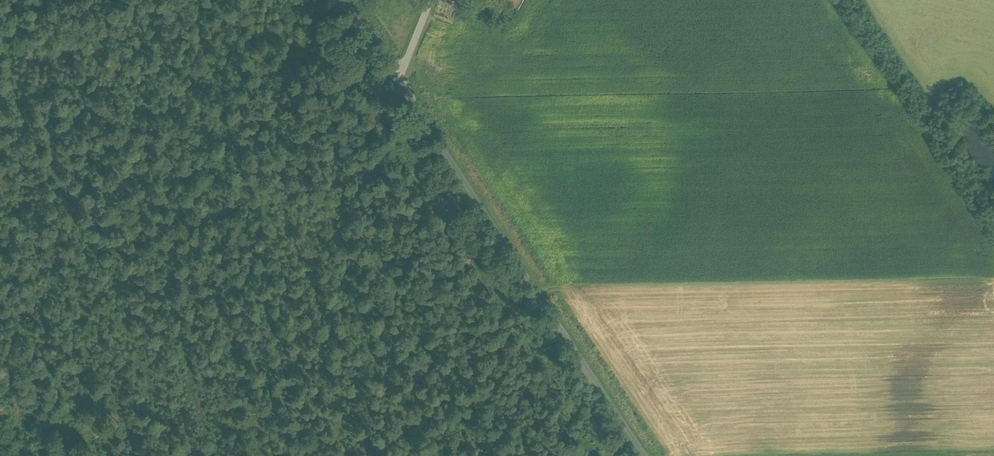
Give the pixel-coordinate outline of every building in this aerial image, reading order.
[(501,4),(511,8),(515,0),(503,0),(501,4)]
